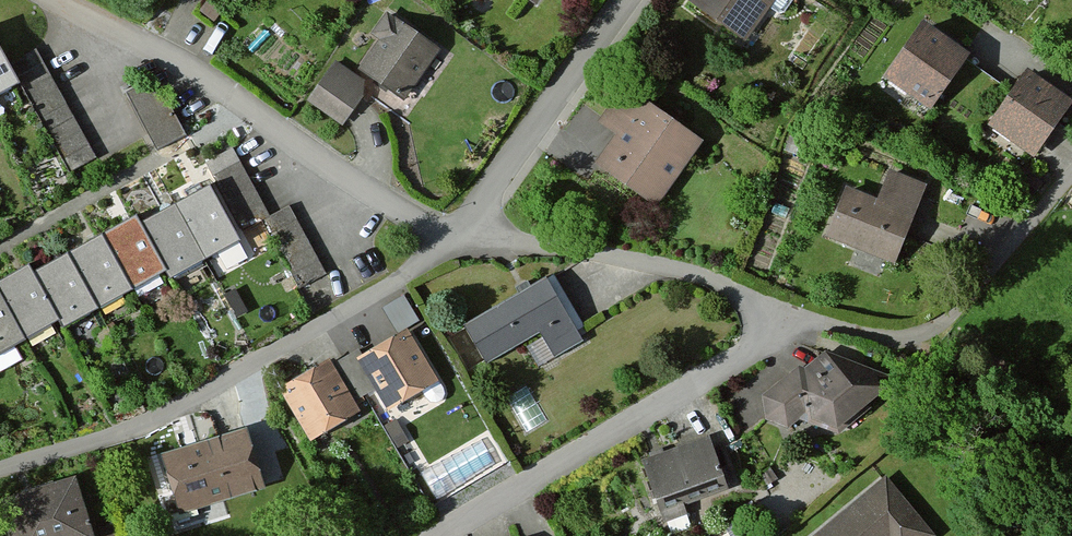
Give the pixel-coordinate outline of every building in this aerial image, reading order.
[(770,0),(686,0),(685,1),(742,41),(770,0)] [(367,38),(375,43),(354,73),(399,104),(436,51),(383,15),(367,38)] [(964,57),(919,26),(880,80),(926,112),(964,57)] [(97,158),(36,50),(12,63),(73,171),(97,158)] [(15,83),(0,55),(0,91),(15,83)] [(986,118),(1010,85),(969,56),(946,88),(986,118)] [(363,89),(329,66),(304,104),(337,127),(363,89)] [(1068,105),(1023,72),(984,127),(1029,160),(1068,105)] [(180,136),(150,80),(123,94),(153,150),(180,136)] [(698,144),(619,90),(596,123),(612,134),(590,165),(653,208),(698,144)] [(268,217),(229,149),(205,163),(244,231),(260,222),(268,217)] [(873,201),(843,188),(822,238),(891,266),(924,186),(885,170),(873,201)] [(22,267),(0,280),(0,354),(55,323),(60,332),(161,273),(165,279),(233,240),(202,187),(135,226),(130,217),(28,277),(22,267)] [(323,276),(284,209),(268,217),(260,222),(299,290),(323,276)] [(578,345),(542,282),(528,290),(524,283),(511,290),(514,296),(460,327),(482,367),(534,337),(537,342),(524,349),(535,369),(578,345)] [(386,299),(395,324),(418,316),(409,291),(386,299)] [(402,330),(353,360),(384,411),(433,382),(402,330)] [(803,370),(794,367),(759,398),(763,426),(785,430),(804,414),(807,425),(832,434),(870,401),(860,365),(822,354),(803,370)] [(356,412),(326,359),(274,387),(304,440),(356,412)] [(258,490),(240,430),(155,455),(173,516),(258,490)] [(723,494),(705,440),(660,455),(659,452),(644,457),(645,461),(637,463),(659,527),(683,519),(680,508),(723,494)] [(879,478),(812,535),(929,535),(879,478)] [(70,481),(0,502),(0,521),(5,535),(87,535),(70,481)] [(108,526),(95,530),(97,535),(111,535),(108,526)]
